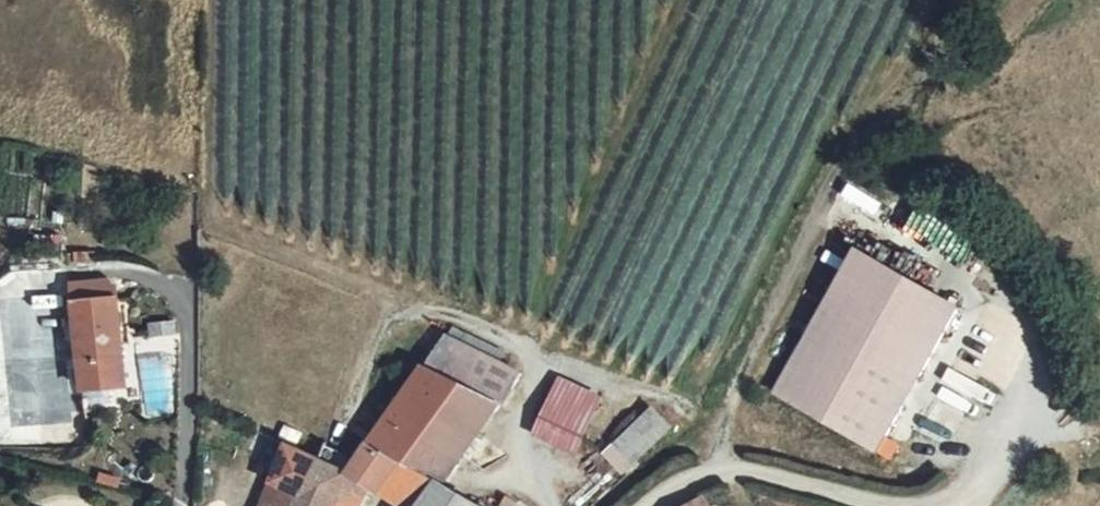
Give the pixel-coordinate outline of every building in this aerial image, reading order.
[(1001,350),(905,280),(813,411),(905,479),(1001,350)] [(123,339),(119,287),(112,282),(76,285),(84,390),(119,387),(115,340),(123,339)] [(495,417),(517,386),(453,334),(341,476),(315,464),(295,505),(361,505),(370,495),(385,505),(424,505),(441,484),(495,417)] [(550,390),(532,437),(579,456),(598,408),(550,390)] [(608,440),(622,462),(674,431),(660,409),(608,440)] [(315,464),(285,449),(258,505),(295,505),(315,464)] [(441,484),(424,505),(472,505),(441,484)]
